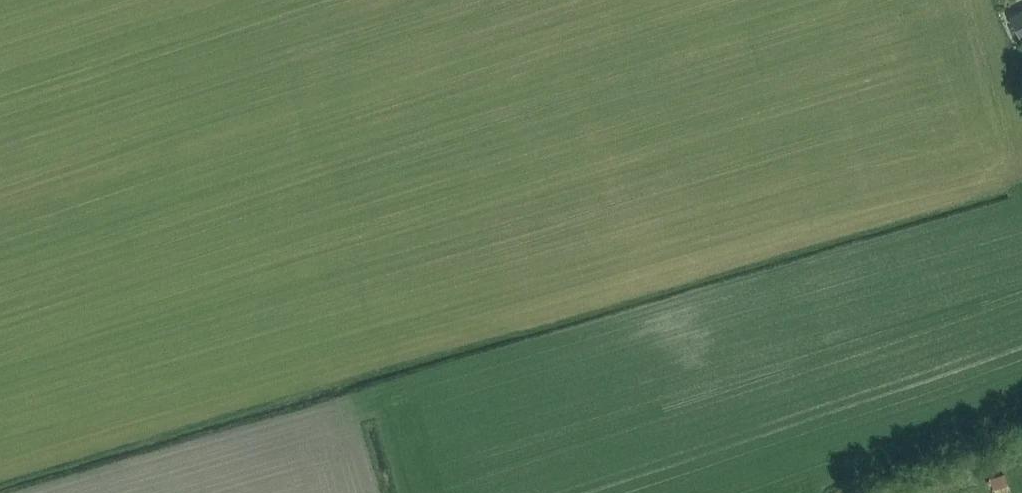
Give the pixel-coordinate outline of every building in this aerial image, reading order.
[(1009,15),(1021,39),(1021,9),(1009,15)]
